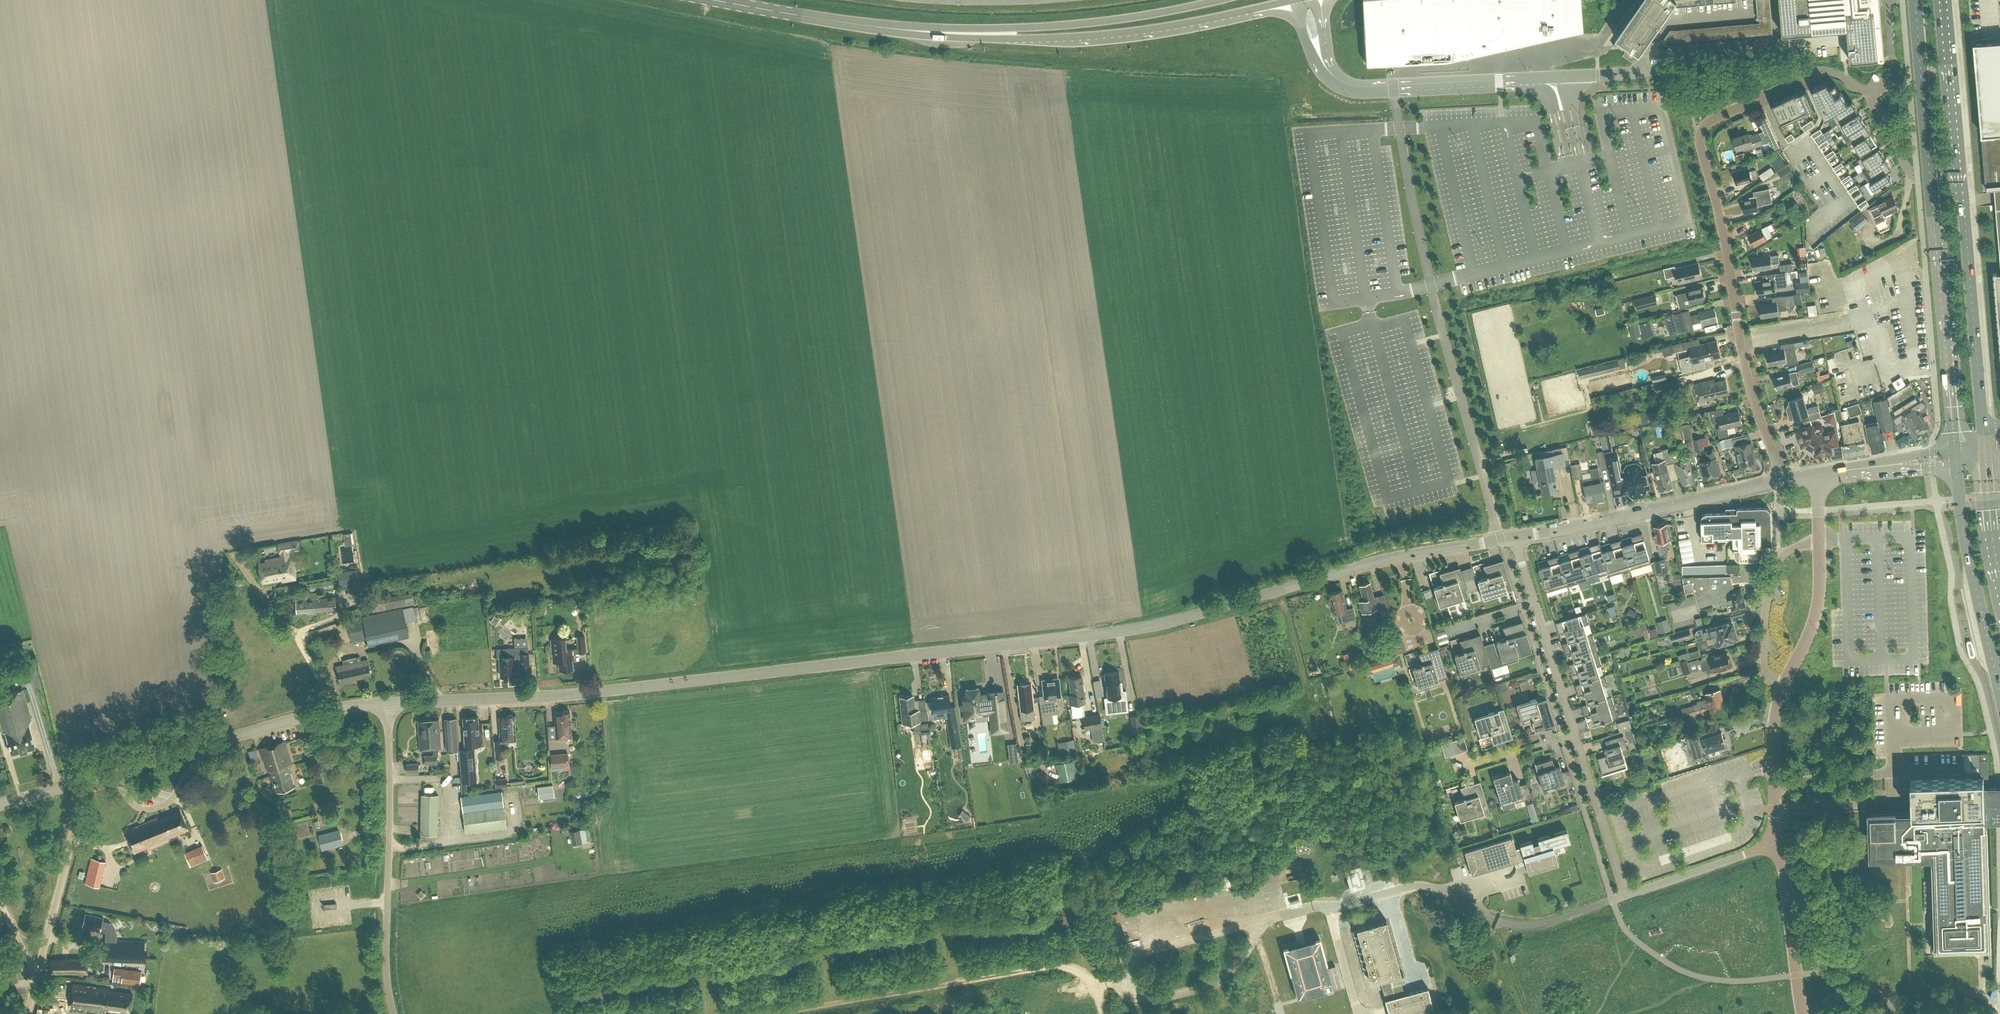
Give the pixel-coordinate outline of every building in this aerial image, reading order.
[(1470,54),(1579,29),(1581,28),(1582,28),(1582,27),(1580,0),(1362,0),(1363,23),(1364,26),(1366,63),(1366,64),(1367,64),(1386,63),(1445,59),(1468,54),(1470,54)] [(1616,36),(1618,38),(1613,45),(1614,45),(1627,44),(1624,49),(1633,56),(1634,55),(1637,51),(1640,53),(1662,22),(1668,13),(1669,14),(1671,10),(1675,3),(1710,0),(1641,0),(1616,36)] [(1769,0),(1756,0),(1758,18),(1760,18),(1761,22),(1771,21),(1769,0)] [(1782,34),(1813,31),(1812,24),(1846,21),(1850,61),(1880,58),(1876,6),(1871,6),(1871,3),(1873,3),(1872,0),(1779,0),(1782,34)] [(1993,42),(1992,42),(1974,43),(1975,54),(1972,55),(1965,55),(1977,192),(1978,206),(1989,332),(1996,416),(1999,416),(1999,41),(1993,42)] [(1827,82),(1812,88),(1825,117),(1831,114),(1848,103),(1841,92),(1835,95),(1827,82)] [(1806,88),(1794,94),(1803,112),(1814,107),(1806,88)] [(1794,94),(1783,99),(1794,121),(1805,116),(1803,112),(1794,94)] [(1783,99),(1772,104),(1783,126),(1794,121),(1783,99)] [(1848,103),(1831,114),(1837,124),(1858,111),(1852,100),(1848,103)] [(1858,111),(1837,124),(1844,134),(1848,132),(1848,131),(1865,121),(1858,111)] [(1772,149),(1780,146),(1766,117),(1759,121),(1764,131),(1750,135),(1750,132),(1733,137),(1737,149),(1745,146),(1746,149),(1769,142),(1772,149)] [(1865,121),(1848,131),(1848,132),(1854,142),(1871,131),(1865,121)] [(1871,131),(1854,142),(1861,152),(1878,142),(1871,131)] [(1827,140),(1818,145),(1821,149),(1829,143),(1827,140)] [(1878,146),(1857,160),(1864,170),(1868,168),(1885,157),(1878,146)] [(1833,150),(1825,155),(1827,159),(1836,153),(1833,150)] [(1885,157),(1868,168),(1874,177),(1874,178),(1887,170),(1892,168),(1885,157)] [(1785,163),(1781,158),(1774,163),(1778,168),(1785,163)] [(1842,162),(1833,168),(1835,171),(1844,165),(1842,162)] [(1783,180),(1793,174),(1787,166),(1777,172),(1783,180)] [(1750,171),(1749,167),(1734,171),(1737,184),(1752,180),(1752,179),(1758,177),(1756,169),(1750,171)] [(1874,177),(1870,180),(1876,191),(1893,181),(1887,170),(1874,178),(1874,177)] [(1855,174),(1858,183),(1863,181),(1860,172),(1855,174)] [(1850,174),(1841,180),(1844,183),(1852,178),(1850,174)] [(1856,184),(1848,190),(1850,193),(1858,188),(1856,184)] [(1744,213),(1759,209),(1758,205),(1772,202),(1769,188),(1753,191),(1754,196),(1749,197),(1749,198),(1741,200),(1744,213)] [(1877,225),(1886,221),(1887,219),(1885,214),(1898,207),(1893,196),(1869,208),(1873,217),(1872,217),(1875,224),(1877,225)] [(1867,201),(1859,206),(1862,210),(1869,204),(1867,201)] [(1857,230),(1869,221),(1862,213),(1850,222),(1857,230)] [(1772,236),(1767,226),(1761,228),(1748,235),(1754,246),(1767,239),(1772,236)] [(1903,264),(1913,260),(1906,246),(1896,250),(1903,264)] [(1779,263),(1778,254),(1770,255),(1752,257),(1754,269),(1764,268),(1764,269),(1772,268),(1771,264),(1779,263)] [(1702,277),(1698,262),(1674,268),(1673,266),(1664,268),(1666,278),(1676,275),(1678,283),(1702,277)] [(1781,271),(1794,270),(1793,263),(1780,265),(1781,271)] [(1788,276),(1788,271),(1776,272),(1777,278),(1774,278),(1773,278),(1764,279),(1764,280),(1756,281),(1757,293),(1775,290),(1775,287),(1786,285),(1785,277),(1788,276)] [(1796,282),(1798,293),(1812,291),(1810,279),(1796,282)] [(1703,291),(1703,287),(1688,291),(1675,294),(1678,308),(1692,305),(1691,303),(1706,299),(1705,298),(1706,297),(1705,290),(1703,291)] [(1655,293),(1634,299),(1636,309),(1657,304),(1655,293)] [(1834,303),(1840,301),(1838,293),(1832,294),(1834,303)] [(1794,303),(1793,294),(1782,296),(1782,295),(1773,297),(1774,302),(1759,304),(1761,316),(1771,315),(1771,316),(1779,315),(1778,311),(1786,309),(1785,304),(1794,303)] [(1819,314),(1817,304),(1808,305),(1810,315),(1819,314)] [(1604,306),(1595,308),(1597,314),(1606,312),(1604,306)] [(1715,310),(1714,307),(1698,311),(1699,313),(1691,315),(1689,310),(1674,314),(1674,313),(1665,315),(1670,334),(1686,330),(1694,328),(1702,326),(1717,322),(1717,318),(1715,310)] [(1639,323),(1643,338),(1654,335),(1650,321),(1639,323)] [(1632,338),(1640,336),(1637,322),(1628,324),(1632,338)] [(1721,357),(1716,339),(1695,345),(1696,346),(1692,347),(1694,355),(1697,354),(1700,362),(1721,357)] [(1787,364),(1798,362),(1795,347),(1804,345),(1803,341),(1793,342),(1784,344),(1784,349),(1767,353),(1769,365),(1779,362),(1780,363),(1787,362),(1787,364)] [(1673,352),(1684,349),(1683,342),(1671,345),(1673,352)] [(1584,377),(1614,370),(1614,369),(1620,368),(1618,360),(1582,368),(1584,377)] [(1812,360),(1797,364),(1800,373),(1815,369),(1812,360)] [(1799,383),(1796,371),(1790,373),(1789,373),(1774,377),(1775,382),(1774,382),(1776,388),(1777,387),(1777,389),(1785,386),(1786,388),(1793,386),(1793,385),(1799,383)] [(1658,394),(1680,388),(1679,383),(1678,377),(1655,383),(1658,394)] [(1715,382),(1714,379),(1694,384),(1698,401),(1699,405),(1705,403),(1704,399),(1729,393),(1725,379),(1715,382)] [(1930,427),(1920,413),(1927,409),(1910,383),(1888,397),(1891,410),(1897,423),(1902,420),(1914,438),(1923,432),(1930,427)] [(1794,418),(1808,414),(1809,420),(1820,416),(1817,405),(1806,408),(1803,396),(1789,400),(1791,407),(1786,408),(1790,420),(1794,418)] [(1885,445),(1882,431),(1893,429),(1887,398),(1874,401),(1878,423),(1867,425),(1869,433),(1867,434),(1868,439),(1870,439),(1872,447),(1871,448),(1872,452),(1874,451),(1882,449),(1885,445)] [(1850,416),(1862,412),(1858,402),(1847,406),(1850,416)] [(1724,415),(1722,408),(1709,411),(1712,423),(1719,421),(1720,427),(1717,428),(1719,438),(1729,435),(1727,427),(1742,424),(1739,411),(1724,415)] [(1695,451),(1689,422),(1688,414),(1672,418),(1677,442),(1683,440),(1686,453),(1695,451)] [(1848,422),(1854,454),(1866,452),(1863,436),(1862,436),(1859,420),(1848,422)] [(1844,456),(1854,454),(1848,422),(1841,423),(1845,443),(1841,444),(1844,456)] [(1657,436),(1665,434),(1663,424),(1655,426),(1657,436)] [(1822,428),(1821,426),(1819,425),(1817,426),(1815,428),(1812,426),(1797,431),(1802,446),(1810,443),(1814,445),(1815,455),(1831,452),(1830,447),(1837,445),(1835,430),(1823,432),(1822,432),(1823,430),(1822,428)] [(1750,442),(1749,435),(1732,439),(1733,446),(1736,445),(1741,467),(1757,463),(1751,441),(1750,442)] [(1696,451),(1704,449),(1701,437),(1693,439),(1696,451)] [(1640,439),(1630,441),(1632,456),(1642,454),(1640,439)] [(1675,463),(1679,477),(1680,476),(1683,484),(1696,481),(1689,456),(1681,458),(1680,455),(1684,454),(1683,448),(1681,443),(1669,446),(1674,463),(1675,463)] [(1535,484),(1541,482),(1543,493),(1559,490),(1554,466),(1557,466),(1557,463),(1570,460),(1567,446),(1553,449),(1541,451),(1542,457),(1536,458),(1539,469),(1532,470),(1535,484)] [(1660,491),(1673,487),(1666,462),(1673,460),(1669,447),(1662,449),(1662,450),(1654,452),(1657,461),(1652,462),(1654,471),(1660,491)] [(1715,457),(1713,449),(1706,451),(1707,454),(1698,457),(1704,478),(1720,473),(1716,457),(1715,457)] [(1598,456),(1601,469),(1607,467),(1603,451),(1597,452),(1598,456)] [(1626,472),(1620,473),(1616,452),(1606,454),(1613,489),(1621,487),(1622,493),(1630,491),(1630,494),(1635,496),(1643,495),(1645,490),(1645,488),(1649,487),(1645,468),(1641,469),(1640,467),(1636,464),(1628,466),(1625,470),(1626,472)] [(1570,465),(1573,478),(1583,477),(1580,463),(1570,465)] [(1598,467),(1590,469),(1592,477),(1596,500),(1605,498),(1602,486),(1605,486),(1604,480),(1601,481),(1600,475),(1598,467)] [(1592,477),(1583,479),(1588,501),(1596,500),(1592,477)] [(1737,508),(1737,512),(1708,513),(1707,513),(1706,513),(1704,514),(1704,515),(1703,515),(1702,517),(1701,518),(1701,519),(1701,520),(1702,540),(1714,540),(1714,535),(1738,535),(1772,533),(1771,513),(1771,512),(1770,510),(1769,509),(1768,508),(1767,508),(1766,507),(1765,507),(1764,507),(1737,508)] [(1660,553),(1668,551),(1666,541),(1671,539),(1667,524),(1654,526),(1656,535),(1654,536),(1656,543),(1658,542),(1660,553)] [(1623,546),(1630,569),(1651,563),(1642,532),(1641,533),(1635,535),(1637,541),(1623,546)] [(1772,544),(1772,533),(1738,535),(1739,548),(1735,548),(1735,553),(1735,554),(1735,555),(1735,556),(1736,557),(1736,558),(1737,558),(1737,559),(1738,559),(1739,560),(1740,560),(1741,560),(1742,560),(1758,560),(1757,550),(1762,549),(1762,545),(1772,544)] [(1623,546),(1621,539),(1620,539),(1620,540),(1614,542),(1616,548),(1603,552),(1602,552),(1608,572),(1608,573),(1609,576),(1630,569),(1623,546)] [(281,553),(282,557),(270,559),(271,563),(267,563),(267,562),(259,563),(262,582),(282,578),(282,580),(295,578),(291,555),(289,555),(288,551),(299,549),(298,540),(278,544),(280,553),(281,553)] [(1602,552),(1603,552),(1600,542),(1598,543),(1599,543),(1593,545),(1595,551),(1581,555),(1581,556),(1586,574),(1587,574),(1597,571),(1599,576),(1608,573),(1608,572),(1602,552)] [(1581,556),(1581,555),(1579,549),(1578,549),(1578,550),(1572,551),(1574,558),(1561,562),(1560,562),(1567,585),(1589,579),(1587,574),(1586,574),(1581,556)] [(1560,562),(1561,562),(1559,555),(1557,556),(1552,558),(1554,564),(1540,568),(1539,568),(1542,577),(1541,578),(1542,580),(1543,579),(1546,592),(1567,585),(1560,562)] [(1654,561),(1657,574),(1669,571),(1665,557),(1654,560),(1654,561)] [(1482,598),(1511,589),(1512,589),(1503,559),(1483,565),(1486,577),(1477,580),(1482,598)] [(1727,572),(1739,572),(1739,564),(1727,564),(1727,572)] [(1692,573),(1692,565),(1682,566),(1683,574),(1692,573)] [(1439,605),(1468,596),(1467,591),(1464,581),(1459,567),(1439,573),(1443,584),(1433,587),(1439,605)] [(358,569),(338,572),(339,584),(360,581),(358,569)] [(1714,605),(1722,603),(1723,606),(1727,605),(1729,611),(1746,606),(1745,604),(1746,604),(1745,599),(1744,599),(1741,589),(1732,591),(1728,576),(1731,576),(1682,577),(1685,592),(1694,590),(1698,607),(1713,602),(1714,605)] [(1474,578),(1464,581),(1467,591),(1477,588),(1474,578)] [(1383,594),(1373,597),(1369,582),(1359,585),(1363,600),(1364,600),(1365,602),(1359,603),(1362,613),(1375,609),(1380,626),(1392,623),(1383,594)] [(347,596),(360,594),(359,585),(346,587),(347,596)] [(1346,609),(1341,590),(1329,593),(1334,612),(1336,619),(1337,623),(1356,618),(1353,607),(1346,609)] [(372,610),(386,608),(415,603),(413,591),(370,599),(372,610)] [(317,599),(319,599),(318,592),(311,593),(312,599),(295,601),(296,614),(318,612),(317,599)] [(317,599),(318,612),(335,611),(334,598),(319,599),(317,599)] [(1610,602),(1603,605),(1606,613),(1614,611),(1610,602)] [(361,607),(352,609),(353,616),(362,614),(361,607)] [(1556,622),(1556,623),(1557,623),(1559,629),(1565,627),(1569,641),(1588,635),(1584,625),(1589,623),(1586,613),(1556,622)] [(346,618),(351,641),(368,638),(363,615),(346,618)] [(495,625),(500,619),(495,615),(490,621),(495,625)] [(1660,633),(1670,629),(1667,618),(1656,621),(1660,633)] [(1502,659),(1505,658),(1515,655),(1531,650),(1522,620),(1522,621),(1521,621),(1515,623),(1516,626),(1513,626),(1512,624),(1502,627),(1506,638),(1500,640),(1499,640),(1496,641),(1497,645),(1499,651),(1502,659)] [(1697,641),(1706,638),(1735,630),(1733,623),(1732,624),(1731,621),(1711,626),(1698,630),(1695,635),(1697,641)] [(1671,640),(1691,634),(1689,629),(1670,634),(1671,640)] [(1706,638),(1697,641),(1699,649),(1709,646),(1709,645),(1716,643),(1717,646),(1736,640),(1736,637),(1737,637),(1735,630),(1706,638)] [(1576,662),(1599,655),(1592,633),(1588,635),(1569,641),(1562,643),(1563,644),(1565,649),(1571,648),(1575,661),(1576,662)] [(512,634),(512,643),(525,642),(525,634),(512,634)] [(1460,672),(1462,672),(1473,668),(1489,663),(1480,634),(1479,634),(1473,636),(1474,639),(1471,640),(1470,637),(1460,640),(1464,651),(1457,653),(1454,654),(1455,658),(1457,665),(1460,672)] [(586,650),(584,635),(577,635),(578,647),(566,648),(565,637),(572,637),(572,636),(551,638),(553,661),(558,660),(559,669),(566,669),(567,670),(571,669),(572,668),(573,668),(572,658),(571,658),(571,657),(574,657),(573,652),(586,650)] [(1493,642),(1484,645),(1489,663),(1499,660),(1493,642)] [(529,670),(528,647),(497,648),(497,657),(500,657),(501,675),(515,675),(515,666),(521,666),(521,670),(529,670)] [(1418,685),(1421,685),(1431,681),(1447,676),(1438,647),(1437,647),(1431,649),(1432,652),(1429,653),(1428,650),(1418,653),(1422,665),(1416,666),(1415,666),(1412,667),(1413,671),(1415,678),(1418,685)] [(1679,660),(1691,657),(1689,651),(1678,655),(1679,660)] [(1352,668),(1348,652),(1342,654),(1347,670),(1352,668)] [(1729,658),(1727,652),(1716,655),(1715,655),(1700,660),(1703,670),(1707,669),(1708,673),(1715,671),(1715,672),(1722,670),(1722,668),(1731,666),(1731,665),(1732,663),(1730,659),(1729,658)] [(1600,677),(1600,676),(1597,666),(1602,665),(1599,655),(1576,662),(1575,661),(1569,663),(1569,665),(1570,664),(1572,670),(1578,668),(1582,682),(1600,677)] [(360,656),(355,657),(356,661),(348,663),(347,659),(342,660),(343,664),(336,665),(340,685),(353,682),(353,679),(371,675),(367,659),(361,660),(360,656)] [(1392,666),(1399,663),(1397,657),(1363,668),(1365,674),(1372,672),(1371,671),(1392,665),(1392,666)] [(1688,658),(1679,661),(1683,674),(1691,671),(1688,658)] [(1104,697),(1105,709),(1116,708),(1116,712),(1128,710),(1125,690),(1122,690),(1121,682),(1120,682),(1118,671),(1105,673),(1107,697),(1104,697)] [(1607,697),(1604,687),(1608,685),(1605,675),(1600,676),(1600,677),(1582,682),(1575,684),(1576,685),(1578,691),(1584,689),(1588,703),(1607,697)] [(1082,685),(1081,676),(1069,677),(1071,694),(1069,694),(1070,704),(1085,702),(1083,684),(1082,685)] [(1043,680),(1045,696),(1039,697),(1042,724),(1053,723),(1052,714),(1056,713),(1055,704),(1054,696),(1060,696),(1058,679),(1043,680)] [(1024,684),(1024,683),(1019,683),(1019,684),(1018,684),(1019,693),(1017,693),(1018,699),(1019,699),(1021,709),(1020,709),(1021,721),(1022,720),(1022,719),(1033,718),(1034,717),(1033,708),(1032,702),(1037,701),(1036,697),(1033,698),(1033,692),(1031,692),(1030,683),(1024,684)] [(962,700),(960,700),(961,710),(964,709),(965,719),(974,718),(974,713),(990,711),(991,725),(1002,724),(1003,730),(1008,730),(1003,691),(979,694),(979,688),(965,689),(966,695),(962,696),(962,700)] [(1720,688),(1706,692),(1709,700),(1681,708),(1682,713),(1710,705),(1724,701),(1720,688)] [(30,719),(22,689),(0,695),(0,724),(2,731),(4,730),(10,752),(33,746),(27,724),(30,719)] [(915,710),(914,699),(913,695),(900,697),(903,723),(913,721),(914,729),(920,729),(921,733),(930,732),(927,708),(915,710)] [(946,717),(951,746),(961,745),(954,706),(949,707),(948,696),(943,696),(942,695),(938,696),(938,697),(931,697),(931,700),(932,710),(933,718),(946,717)] [(1545,695),(1529,700),(1518,703),(1515,704),(1518,712),(1520,718),(1521,722),(1525,721),(1531,719),(1534,730),(1536,730),(1544,727),(1544,724),(1546,724),(1547,726),(1554,724),(1545,695)] [(1588,703),(1582,705),(1582,706),(1583,706),(1584,711),(1590,709),(1594,723),(1595,724),(1604,721),(1604,722),(1606,721),(1606,720),(1618,717),(1612,695),(1607,697),(1588,703)] [(1724,701),(1710,705),(1682,713),(1685,721),(1696,718),(1695,715),(1712,711),(1714,719),(1728,714),(1724,701)] [(36,719),(43,717),(42,713),(51,710),(49,705),(33,711),(36,719)] [(1512,737),(1503,708),(1474,717),(1479,735),(1489,732),(1492,744),(1512,737)] [(571,735),(570,728),(569,711),(554,712),(556,730),(556,736),(571,735)] [(1105,720),(1105,721),(1112,720),(1111,711),(1102,712),(1102,720),(1105,720)] [(1104,740),(1099,713),(1082,716),(1084,729),(1090,728),(1093,742),(1104,740)] [(495,758),(505,757),(504,739),(516,739),(514,715),(499,716),(501,740),(494,740),(495,758)] [(1132,716),(1134,728),(1135,738),(1143,737),(1142,727),(1140,715),(1132,716)] [(464,726),(465,749),(459,749),(459,753),(461,782),(476,781),(473,742),(483,741),(481,722),(478,723),(478,716),(463,717),(464,726)] [(447,751),(458,750),(456,718),(445,719),(447,751)] [(428,720),(430,749),(433,749),(433,755),(424,756),(425,764),(437,763),(437,755),(438,755),(438,749),(441,748),(439,719),(428,720)] [(1620,731),(1632,727),(1629,719),(1617,722),(1620,731)] [(419,750),(430,749),(428,720),(418,720),(419,750)] [(1695,745),(1704,744),(1706,751),(1726,745),(1722,732),(1703,737),(1701,733),(1692,735),(1695,745)] [(1452,736),(1454,742),(1462,740),(1460,734),(1452,736)] [(1629,753),(1623,735),(1606,740),(1608,748),(1605,749),(1605,750),(1606,750),(1607,754),(1598,757),(1603,774),(1602,774),(1602,775),(1628,767),(1624,754),(1629,753)] [(291,763),(284,741),(260,748),(264,761),(266,761),(269,771),(270,771),(276,791),(294,785),(288,764),(291,763)] [(1451,741),(1444,743),(1447,753),(1455,751),(1451,741)] [(916,758),(933,756),(932,747),(915,749),(916,758)] [(251,761),(259,758),(256,749),(248,751),(251,761)] [(1016,749),(1008,749),(1009,762),(1014,761),(1013,755),(1017,755),(1016,749)] [(551,768),(569,766),(568,752),(550,753),(551,768)] [(1911,806),(1912,813),(1869,815),(1871,858),(1921,856),(1922,856),(1931,856),(1931,855),(1934,855),(1937,948),(1989,946),(1985,822),(1990,822),(1990,821),(1990,817),(1996,817),(1996,801),(1995,786),(1988,786),(1987,753),(1983,753),(1981,753),(1981,760),(1981,777),(1910,780),(1911,801),(1910,801),(1910,802),(1909,802),(1909,803),(1909,804),(1910,805),(1911,806)] [(1975,772),(1975,765),(1973,765),(1972,753),(1962,753),(1962,773),(1975,772)] [(1554,767),(1552,758),(1535,763),(1535,762),(1534,762),(1542,788),(1554,784),(1556,789),(1573,784),(1568,769),(1561,771),(1559,765),(1559,766),(1554,767)] [(1056,763),(1060,782),(1079,779),(1075,760),(1056,763)] [(407,773),(418,772),(418,763),(406,764),(407,773)] [(1512,780),(1510,771),(1493,776),(1493,775),(1492,776),(1500,801),(1512,797),(1514,802),(1531,797),(1526,782),(1519,784),(1517,778),(1517,779),(1512,780)] [(496,786),(508,786),(507,777),(496,778),(496,786)] [(1459,819),(1489,810),(1480,780),(1460,787),(1463,798),(1454,801),(1459,819)] [(539,798),(553,797),(552,784),(538,785),(539,798)] [(1999,786),(1995,786),(1996,801),(1996,817),(1990,817),(1990,821),(1996,820),(1999,820),(1999,786)] [(466,832),(506,826),(501,791),(461,796),(466,832)] [(437,835),(438,794),(422,794),(421,834),(437,835)] [(135,852),(162,841),(188,829),(181,812),(159,821),(157,818),(153,819),(126,831),(135,852)] [(962,818),(966,822),(970,816),(966,812),(962,818)] [(320,850),(345,843),(341,829),(316,835),(320,850)] [(572,843),(582,842),(579,829),(570,830),(572,843)] [(1553,846),(1566,842),(1570,840),(1566,829),(1537,838),(1538,841),(1532,843),(1531,840),(1519,843),(1520,847),(1515,848),(1512,836),(1464,851),(1472,875),(1524,859),(1528,872),(1558,863),(1553,846)] [(1305,855),(1306,855),(1307,855),(1308,855),(1310,855),(1311,854),(1312,853),(1313,853),(1314,852),(1314,850),(1315,850),(1315,849),(1315,848),(1315,847),(1315,846),(1315,845),(1315,844),(1314,843),(1314,842),(1313,841),(1312,840),(1311,839),(1310,839),(1309,839),(1307,838),(1306,838),(1304,839),(1302,839),(1302,840),(1301,841),(1300,841),(1299,843),(1298,845),(1298,847),(1298,848),(1298,849),(1299,850),(1300,852),(1301,853),(1302,854),(1304,855),(1305,855)] [(190,866),(208,858),(202,844),(185,852),(190,866)] [(99,886),(106,860),(91,857),(85,882),(99,886)] [(1350,890),(1366,885),(1360,863),(1344,868),(1350,890)] [(211,872),(214,881),(223,878),(220,869),(211,872)] [(96,916),(86,913),(83,925),(89,926),(89,927),(100,930),(100,928),(106,930),(107,933),(107,940),(105,940),(105,956),(144,957),(145,940),(114,939),(115,933),(110,923),(102,921),(103,917),(96,915),(96,916)] [(1386,920),(1386,919),(1380,920),(1357,927),(1372,981),(1381,979),(1386,999),(1384,1000),(1386,1006),(1388,1013),(1434,1013),(1427,988),(1409,993),(1403,995),(1399,980),(1404,978),(1402,972),(1401,972),(1386,920)] [(1283,947),(1297,997),(1340,985),(1335,965),(1327,967),(1319,937),(1305,941),(1297,943),(1283,947)] [(88,973),(88,958),(50,957),(50,973),(88,973)] [(140,984),(142,970),(114,967),(113,976),(112,980),(121,981),(140,984)] [(130,1012),(133,993),(106,990),(106,988),(73,983),(70,1007),(103,1012),(103,1011),(107,1011),(107,1009),(130,1012)]
